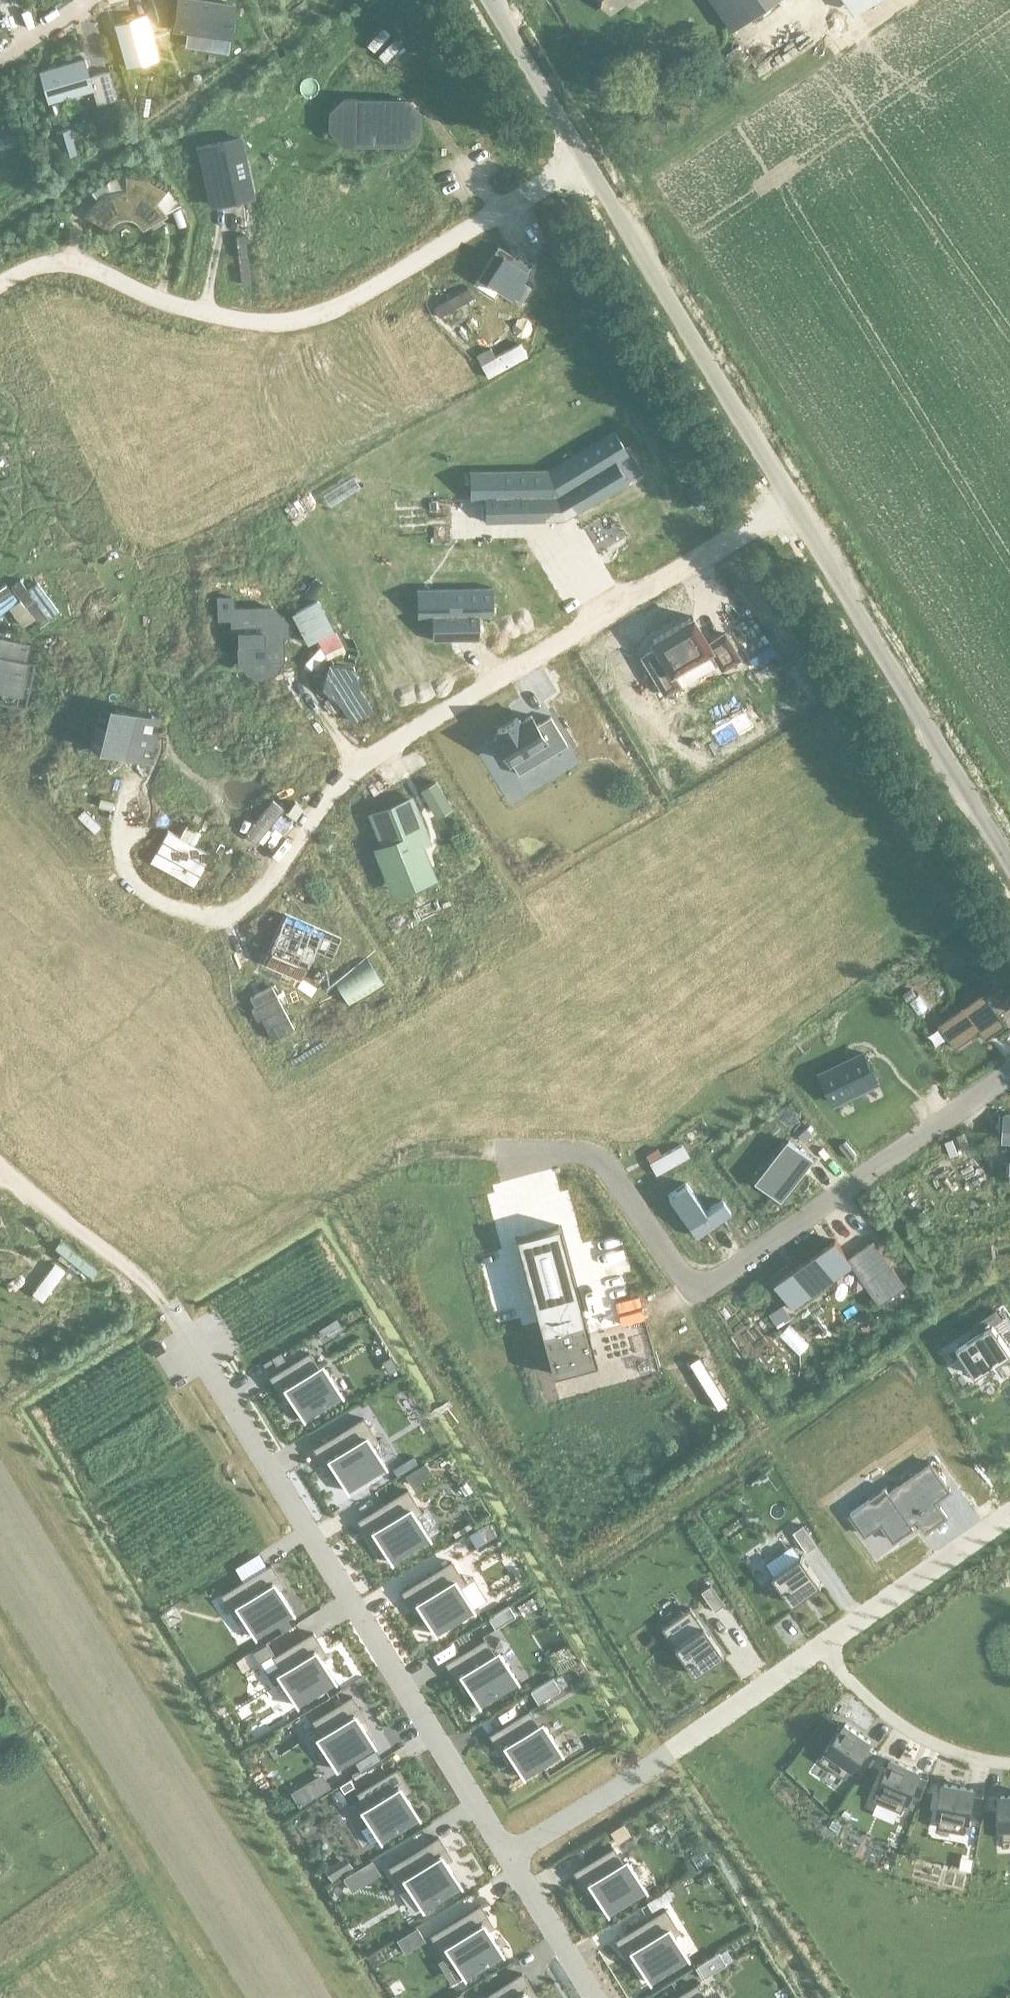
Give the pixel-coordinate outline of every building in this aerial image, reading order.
[(174,28),(225,36),(230,5),(201,0),(178,0),(174,28)] [(612,11),(627,0),(604,0),(612,11)] [(733,29),(775,0),(713,0),(733,29)] [(856,8),(868,0),(851,0),(856,8)] [(145,14),(114,23),(126,65),(157,56),(145,14)] [(84,57),(39,70),(48,101),(93,89),(98,103),(117,98),(109,69),(89,75),(84,57)] [(331,110),(331,127),(343,140),(406,142),(418,129),(419,112),(406,99),(344,98),(331,110)] [(69,127),(56,130),(63,155),(76,152),(69,127)] [(240,137),(199,145),(211,203),(253,194),(240,137)] [(99,200),(89,212),(104,220),(110,213),(117,209),(126,207),(134,208),(142,213),(147,219),(148,220),(163,212),(153,200),(158,194),(143,185),(134,183),(133,191),(126,190),(112,193),(99,200)] [(498,244),(479,274),(521,300),(531,285),(521,279),(530,264),(498,244)] [(556,464),(476,466),(477,492),(491,492),(492,515),(570,514),(634,476),(622,456),(634,448),(621,426),(556,464)] [(496,594),(420,595),(421,622),(436,622),(436,645),(482,644),(482,621),(496,620),(496,594)] [(234,597),(219,597),(220,616),(233,616),(233,625),(241,624),(242,653),(252,662),(274,661),(283,651),(282,615),(272,605),(234,607),(234,597)] [(655,647),(642,655),(664,692),(679,683),(672,671),(710,648),(722,667),(739,656),(724,632),(708,641),(692,615),(651,640),(655,647)] [(13,691),(11,703),(13,703),(26,641),(0,635),(0,688),(13,691)] [(331,665),(323,686),(340,700),(352,720),(371,708),(359,688),(354,667),(331,665)] [(107,726),(100,753),(125,759),(127,752),(152,758),(162,718),(148,715),(126,710),(121,729),(107,726)] [(500,732),(495,735),(509,759),(510,759),(518,772),(567,743),(550,714),(537,723),(531,714),(520,720),(517,716),(497,728),(500,732)] [(723,729),(718,732),(724,743),(734,738),(731,732),(723,729)] [(718,732),(714,734),(720,745),(724,743),(718,732)] [(417,781),(417,782),(417,781),(428,798),(427,798),(428,798),(428,799),(428,798),(441,790),(442,790),(441,790),(442,790),(442,789),(441,790),(431,773),(431,772),(431,773),(417,781)] [(373,813),(372,814),(372,815),(373,814),(380,832),(380,833),(380,834),(381,834),(385,845),(379,847),(379,846),(378,847),(378,848),(377,848),(377,849),(378,849),(382,857),(381,858),(381,859),(382,858),(389,875),(388,875),(388,876),(389,876),(389,877),(391,876),(390,875),(407,868),(408,869),(409,869),(408,868),(425,861),(426,862),(427,862),(426,861),(427,860),(427,859),(426,860),(419,844),(426,841),(426,842),(427,842),(427,841),(428,840),(427,839),(426,840),(423,831),(424,831),(423,830),(418,819),(419,818),(419,817),(418,818),(410,799),(411,799),(411,798),(410,798),(409,798),(409,799),(398,803),(397,802),(396,803),(397,804),(386,808),(386,807),(385,808),(374,813),(373,812),(372,812),(373,813)] [(285,913),(264,960),(302,976),(314,950),(332,957),(341,937),(285,913)] [(368,958),(333,980),(349,1005),(383,983),(368,958)] [(939,1023),(956,1047),(980,1030),(986,1038),(1008,1023),(1000,1013),(1009,1006),(1009,1004),(996,985),(986,992),(985,991),(963,1006),(964,1006),(939,1023)] [(864,1052),(822,1072),(835,1101),(878,1080),(864,1052)] [(778,1168),(766,1184),(783,1197),(814,1158),(790,1139),(772,1163),(778,1168)] [(686,1182),(667,1195),(697,1236),(731,1212),(722,1199),(706,1211),(686,1182)] [(560,1224),(516,1236),(542,1333),(586,1321),(560,1224)] [(775,1282),(794,1308),(853,1266),(880,1304),(906,1285),(874,1239),(848,1257),(836,1239),(775,1282)] [(770,1313),(779,1326),(791,1317),(783,1304),(770,1313)] [(958,1345),(977,1375),(1009,1353),(1009,1347),(995,1323),(1003,1318),(996,1308),(975,1322),(981,1330),(958,1345)] [(333,1318),(323,1325),(328,1333),(338,1326),(333,1318)] [(586,1321),(542,1333),(553,1374),(555,1373),(555,1371),(594,1360),(595,1363),(597,1362),(586,1321)] [(309,1352),(271,1376),(280,1391),(285,1388),(302,1415),(301,1416),(303,1418),(304,1418),(304,1417),(341,1394),(341,1395),(343,1394),(341,1391),(340,1392),(326,1368),(321,1371),(309,1352)] [(275,1354),(266,1360),(271,1368),(280,1362),(275,1354)] [(363,1417),(315,1447),(324,1463),(329,1459),(346,1487),(345,1487),(347,1490),(348,1489),(348,1488),(385,1466),(387,1466),(385,1463),(384,1463),(371,1442),(376,1439),(363,1417)] [(887,1485),(851,1511),(867,1533),(883,1522),(896,1539),(915,1526),(913,1523),(919,1518),(927,1530),(948,1515),(937,1499),(951,1489),(932,1461),(890,1490),(887,1485)] [(411,1470),(404,1474),(411,1484),(418,1480),(411,1470)] [(407,1489),(359,1519),(368,1534),(373,1531),(390,1559),(389,1559),(391,1561),(392,1561),(392,1560),(429,1537),(429,1538),(431,1537),(429,1535),(428,1535),(415,1513),(420,1510),(407,1489)] [(490,1522),(470,1534),(477,1547),(498,1535),(490,1522)] [(810,1534),(803,1539),(810,1549),(817,1544),(810,1534)] [(802,1555),(774,1575),(794,1603),(822,1583),(802,1555)] [(451,1561),(402,1590),(412,1606),(417,1603),(434,1630),(433,1631),(435,1633),(436,1632),(473,1609),(473,1610),(475,1609),(473,1606),(472,1607),(459,1585),(464,1582),(451,1561)] [(271,1563),(222,1593),(235,1614),(240,1611),(254,1633),(253,1633),(255,1636),(256,1635),(255,1634),(272,1625),(282,1618),(292,1612),(293,1612),(294,1611),(293,1609),(292,1609),(275,1582),(280,1579),(271,1563)] [(710,1584),(701,1590),(714,1609),(723,1603),(710,1584)] [(510,1605),(489,1617),(495,1627),(516,1615),(510,1605)] [(697,1617),(669,1637),(694,1673),(722,1653),(697,1617)] [(282,1618),(272,1625),(276,1631),(286,1625),(282,1618)] [(313,1632),(274,1655),(286,1674),(281,1677),(295,1701),(296,1704),(298,1703),(297,1703),(334,1680),(335,1680),(336,1680),(335,1677),(334,1677),(317,1650),(322,1647),(313,1632)] [(485,1638),(446,1662),(456,1677),(461,1674),(478,1702),(477,1702),(479,1705),(480,1704),(480,1703),(517,1680),(517,1681),(519,1680),(517,1678),(516,1678),(502,1654),(497,1658),(485,1638)] [(552,1677),(530,1691),(537,1703),(559,1689),(552,1677)] [(352,1696),(314,1719),(325,1738),(320,1741),(335,1765),(334,1766),(336,1768),(337,1767),(374,1744),(374,1745),(375,1744),(374,1741),(373,1742),(356,1714),(361,1711),(352,1696)] [(529,1710),(490,1734),(500,1749),(505,1746),(522,1773),(521,1774),(523,1776),(524,1775),(561,1752),(561,1753),(562,1752),(561,1749),(560,1750),(546,1726),(541,1729),(529,1710)] [(829,1746),(821,1759),(845,1776),(870,1740),(846,1723),(838,1733),(837,1733),(828,1746),(829,1746)] [(374,1749),(353,1762),(359,1772),(380,1759),(374,1749)] [(875,1799),(902,1810),(909,1794),(920,1798),(929,1778),(918,1773),(919,1769),(892,1758),(887,1770),(886,1770),(880,1784),(881,1785),(875,1799)] [(396,1768),(358,1791),(370,1811),(365,1814),(379,1837),(379,1838),(380,1840),(381,1840),(381,1839),(418,1816),(419,1817),(420,1816),(418,1813),(418,1814),(401,1786),(406,1783),(396,1768)] [(350,1778),(340,1784),(344,1791),(354,1785),(350,1778)] [(312,1779),(291,1792),(299,1805),(320,1792),(312,1779)] [(940,1811),(937,1826),(966,1831),(974,1788),(944,1782),(942,1795),(941,1795),(938,1811),(940,1811)] [(1009,1838),(1009,1794),(1001,1795),(1002,1808),(1001,1808),(1001,1824),(1002,1824),(1003,1839),(1009,1838)] [(624,1821),(611,1830),(617,1840),(631,1831),(624,1821)] [(438,1836),(390,1866),(403,1887),(408,1884),(421,1906),(420,1906),(422,1909),(423,1908),(423,1907),(460,1884),(460,1885),(462,1884),(460,1882),(443,1854),(448,1851),(438,1836)] [(613,1847),(575,1871),(584,1886),(589,1883),(606,1910),(605,1911),(607,1913),(608,1912),(645,1889),(645,1890),(647,1889),(645,1886),(644,1887),(630,1863),(625,1866),(613,1847)] [(326,1868),(333,1879),(352,1867),(345,1856),(326,1868)] [(354,1871),(362,1883),(380,1873),(372,1860),(354,1871)] [(682,1879),(672,1886),(676,1893),(687,1886),(682,1879)] [(480,1904),(432,1934),(445,1955),(450,1952),(463,1974),(462,1974),(464,1977),(465,1976),(465,1975),(502,1952),(502,1953),(504,1952),(502,1950),(501,1950),(484,1923),(490,1919),(480,1904)] [(665,1909),(616,1939),(626,1954),(631,1951),(648,1978),(647,1979),(649,1981),(650,1980),(687,1957),(687,1958),(688,1957),(687,1954),(686,1955),(673,1933),(678,1930),(665,1909)] [(417,1927),(397,1939),(405,1951),(425,1939),(417,1927)] [(87,1936),(71,1954),(87,1968),(119,1946),(105,1934),(97,1944),(87,1936)] [(719,1951),(697,1964),(705,1976),(727,1963),(719,1951)] [(480,1997),(531,1997),(526,1991),(531,1988),(522,1972),(480,1997)] [(673,1997),(706,1997),(697,1983),(673,1997)]
